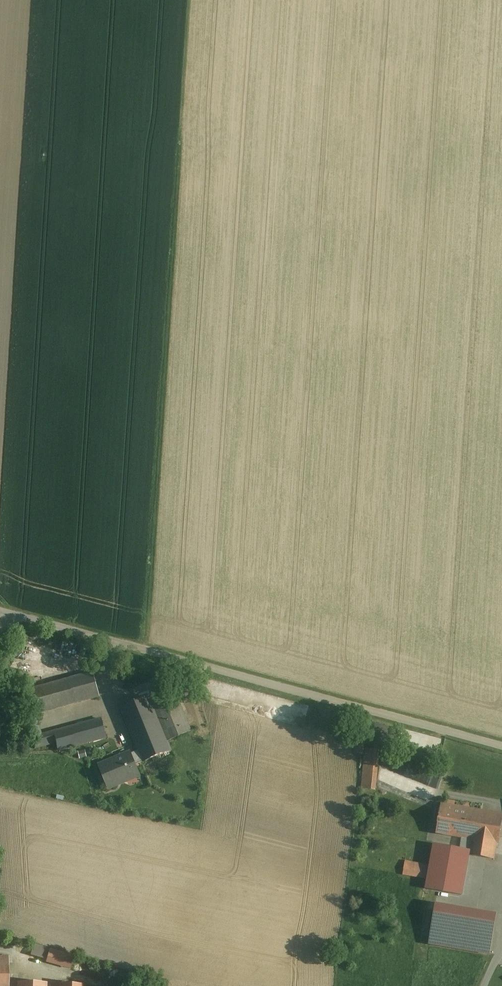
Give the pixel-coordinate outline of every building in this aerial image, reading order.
[(24,629),(21,643),(87,660),(90,646),(24,629)] [(99,697),(93,673),(32,689),(38,713),(99,697)] [(121,709),(138,752),(141,762),(142,761),(142,762),(171,750),(168,740),(190,732),(173,689),(121,709)] [(106,738),(100,720),(40,736),(35,717),(27,719),(35,749),(56,743),(57,751),(106,738)] [(365,735),(356,734),(354,754),(363,755),(365,735)] [(134,764),(141,762),(138,752),(130,755),(130,753),(99,766),(109,789),(139,776),(134,764)] [(436,768),(404,755),(395,778),(426,791),(436,768)] [(373,774),(363,773),(361,789),(371,790),(373,774)] [(472,840),(495,844),(497,844),(501,817),(501,815),(441,805),(436,834),(472,840)] [(423,859),(440,862),(443,843),(426,840),(423,859)] [(492,860),(495,844),(472,840),(469,852),(468,856),(492,860)] [(462,896),(468,856),(469,852),(447,848),(438,892),(462,896)] [(433,866),(398,860),(395,873),(431,879),(433,866)] [(493,923),(435,913),(429,944),(489,953),(496,914),(495,914),(493,923)] [(46,951),(34,947),(32,955),(43,958),(46,951)] [(73,956),(49,950),(46,963),(69,969),(73,956)] [(8,983),(8,957),(0,957),(0,985),(8,985),(8,983)]
